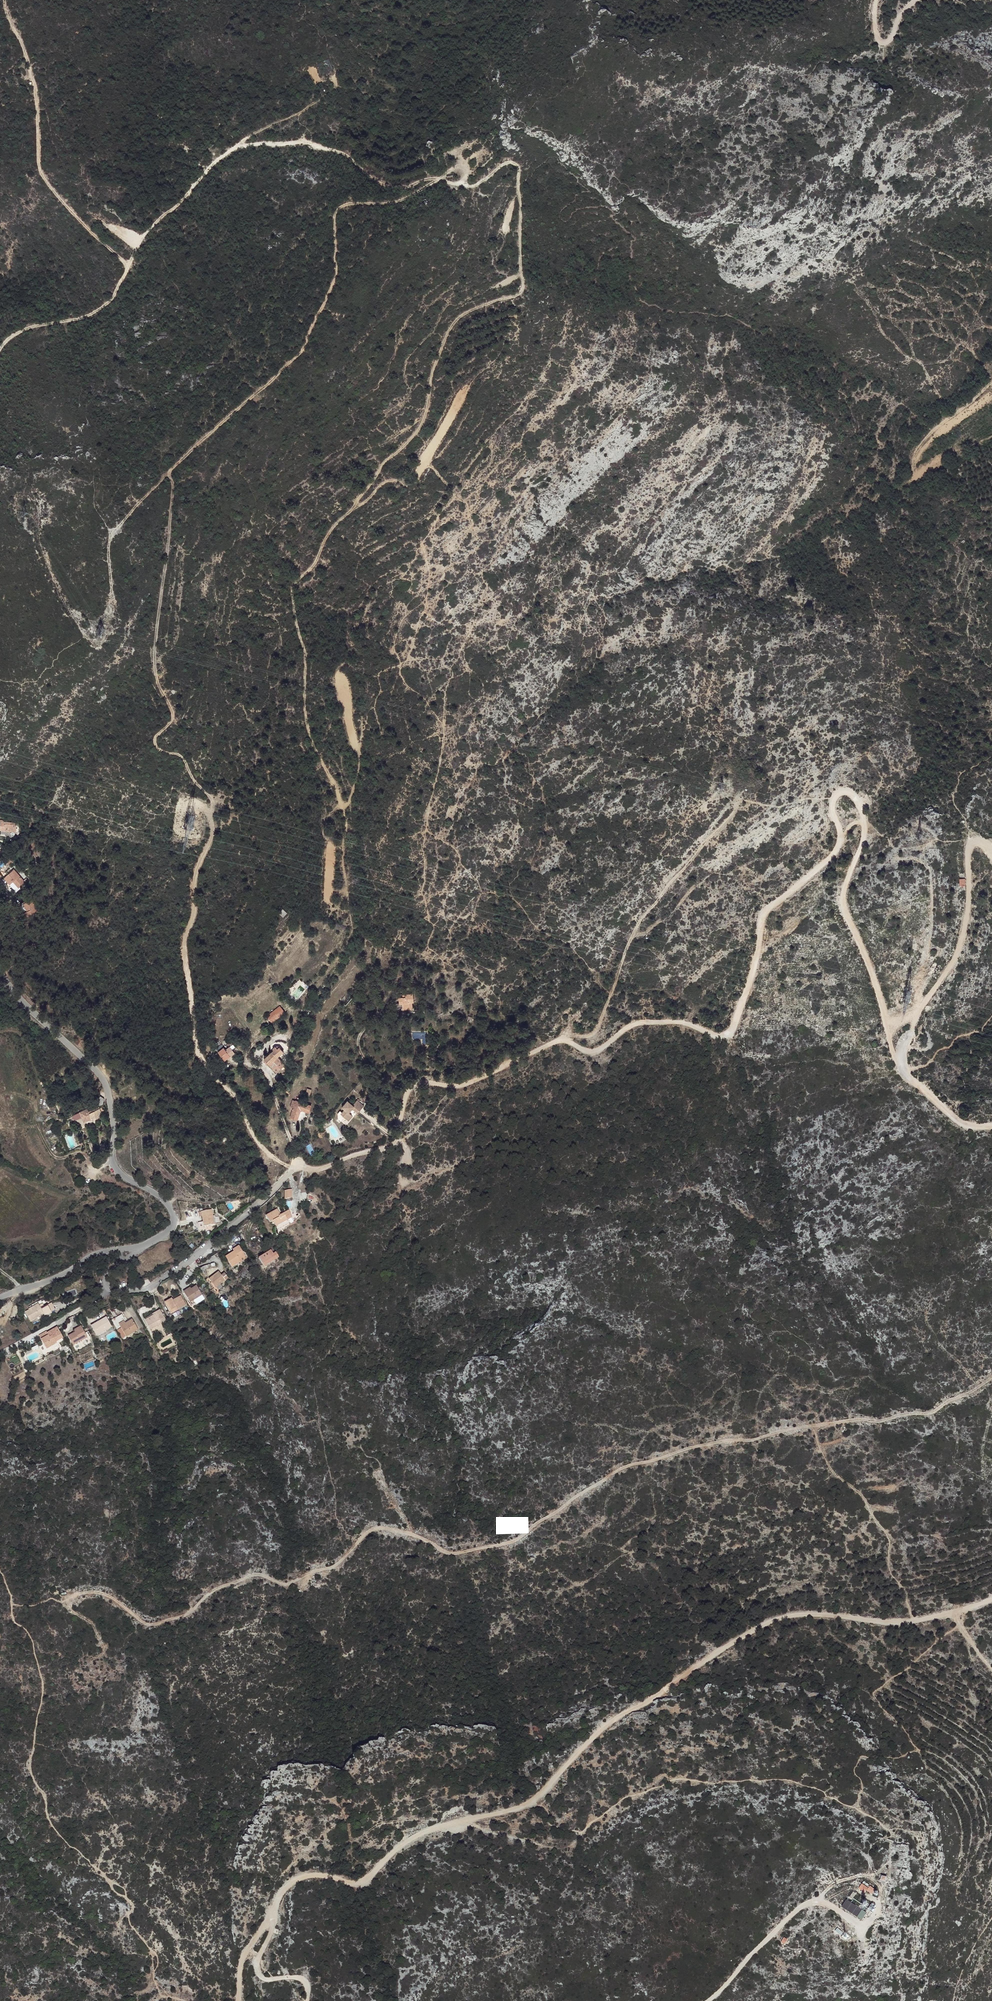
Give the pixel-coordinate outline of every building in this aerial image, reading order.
[(0,819),(0,829),(15,831),(15,822),(0,820),(1,819),(0,819)] [(16,891),(19,888),(17,886),(19,885),(24,881),(12,868),(9,871),(4,865),(0,868),(0,873),(16,891)] [(32,898),(25,901),(24,902),(23,900),(19,902),(28,919),(39,914),(32,898)] [(412,993),(398,994),(399,1003),(396,1003),(397,1007),(402,1007),(402,1009),(412,1008),(411,1002),(413,1001),(412,993)] [(271,1022),(284,1012),(279,1006),(266,1016),(271,1022)] [(223,1047),(217,1050),(223,1059),(234,1052),(231,1048),(234,1046),(232,1043),(224,1048),(223,1047)] [(273,1049),(263,1058),(276,1072),(284,1064),(278,1058),(282,1054),(281,1053),(283,1051),(279,1047),(278,1046),(276,1045),(275,1046),(274,1046),(272,1048),(273,1049)] [(307,1072),(301,1070),(297,1084),(303,1085),(307,1072)] [(95,1110),(89,1113),(92,1119),(93,1120),(105,1113),(103,1109),(102,1109),(101,1107),(99,1107),(99,1105),(102,1104),(104,1098),(100,1096),(96,1100),(98,1105),(94,1107),(95,1110)] [(292,1099),(290,1106),(293,1107),(290,1116),(290,1117),(292,1117),(296,1119),(300,1109),(306,1111),(308,1112),(310,1104),(295,1099),(295,1100),(292,1099)] [(339,1110),(337,1113),(337,1118),(340,1121),(343,1117),(348,1120),(352,1115),(348,1112),(351,1108),(353,1106),(358,1110),(359,1110),(363,1105),(356,1100),(352,1104),(346,1100),(341,1107),(343,1109),(341,1112),(339,1110)] [(92,1119),(89,1113),(87,1109),(81,1112),(86,1122),(90,1120),(92,1119)] [(277,1208),(265,1214),(269,1221),(273,1219),(274,1220),(273,1221),(275,1225),(286,1218),(285,1216),(284,1214),(283,1212),(280,1214),(277,1208)] [(211,1209),(201,1211),(204,1226),(214,1223),(211,1209)] [(239,1259),(245,1256),(239,1245),(233,1249),(234,1250),(225,1255),(231,1267),(241,1262),(239,1259)] [(271,1250),(258,1258),(264,1266),(278,1257),(275,1252),(273,1254),(271,1250)] [(218,1271),(207,1279),(213,1287),(224,1279),(218,1271)] [(190,1288),(184,1292),(190,1302),(202,1294),(196,1286),(191,1289),(190,1288)] [(173,1301),(166,1305),(171,1314),(178,1310),(178,1309),(185,1304),(180,1296),(172,1300),(173,1301)] [(38,1304),(25,1311),(30,1321),(43,1313),(44,1315),(50,1311),(47,1305),(44,1307),(42,1303),(39,1305),(38,1304)] [(159,1309),(144,1317),(150,1329),(165,1320),(159,1309)] [(122,1314),(113,1319),(118,1327),(120,1326),(125,1336),(137,1329),(132,1319),(124,1323),(122,1320),(124,1319),(122,1314)] [(105,1316),(91,1325),(96,1334),(111,1326),(105,1316)] [(47,1333),(39,1337),(46,1349),(56,1343),(56,1342),(63,1337),(60,1332),(57,1327),(47,1333)] [(76,1332),(68,1336),(73,1345),(87,1337),(82,1328),(76,1332)] [(867,1886),(860,1881),(857,1886),(864,1890),(867,1886)] [(875,1887),(869,1883),(866,1888),(872,1892),(875,1887)]
